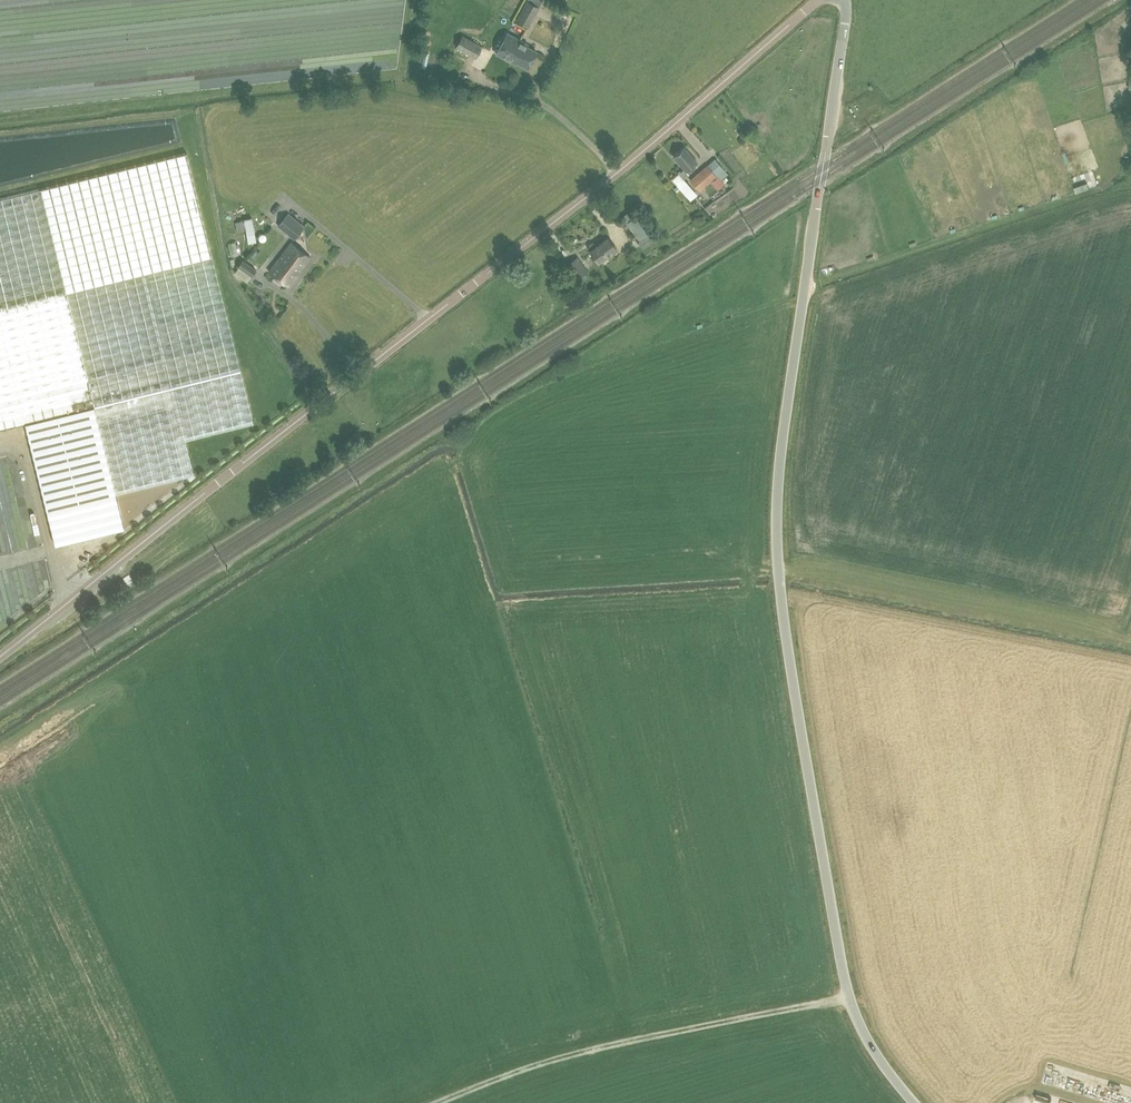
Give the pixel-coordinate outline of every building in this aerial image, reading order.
[(527,0),(516,20),(528,27),(543,0),(527,0)] [(507,33),(496,53),(510,61),(512,58),(517,61),(516,62),(527,68),(536,51),(526,46),(527,44),(507,33)] [(462,35),(456,47),(475,58),(482,46),(462,35)] [(426,68),(429,52),(423,51),(420,66),(426,68)] [(690,175),(688,173),(697,166),(694,163),(697,161),(684,146),(673,156),(686,170),(681,175),(679,173),(672,179),(690,200),(695,195),(691,191),(693,189),(685,180),(690,175)] [(28,422),(58,543),(116,528),(107,494),(195,472),(186,437),(255,421),(242,369),(188,152),(0,198),(0,428),(28,422)] [(716,175),(712,179),(720,188),(724,185),(720,179),(724,175),(712,161),(707,165),(716,175)] [(716,175),(707,165),(690,180),(700,190),(712,179),(716,175)] [(623,217),(627,222),(626,222),(639,240),(637,242),(643,249),(658,238),(639,213),(636,216),(636,215),(632,210),(623,217)] [(288,213),(279,225),(294,238),(304,226),(288,213)] [(252,217),(243,219),(248,243),(256,241),(252,217)] [(608,237),(597,245),(595,243),(592,242),(589,245),(589,247),(591,250),(590,250),(598,261),(616,248),(608,237)] [(276,261),(295,276),(310,256),(291,242),(276,261)] [(577,256),(566,265),(568,268),(576,279),(588,271),(577,256)] [(242,260),(237,266),(252,277),(257,270),(242,260)] [(288,285),(295,276),(276,261),(268,271),(288,285)] [(571,284),(576,279),(568,268),(562,272),(571,284)]
